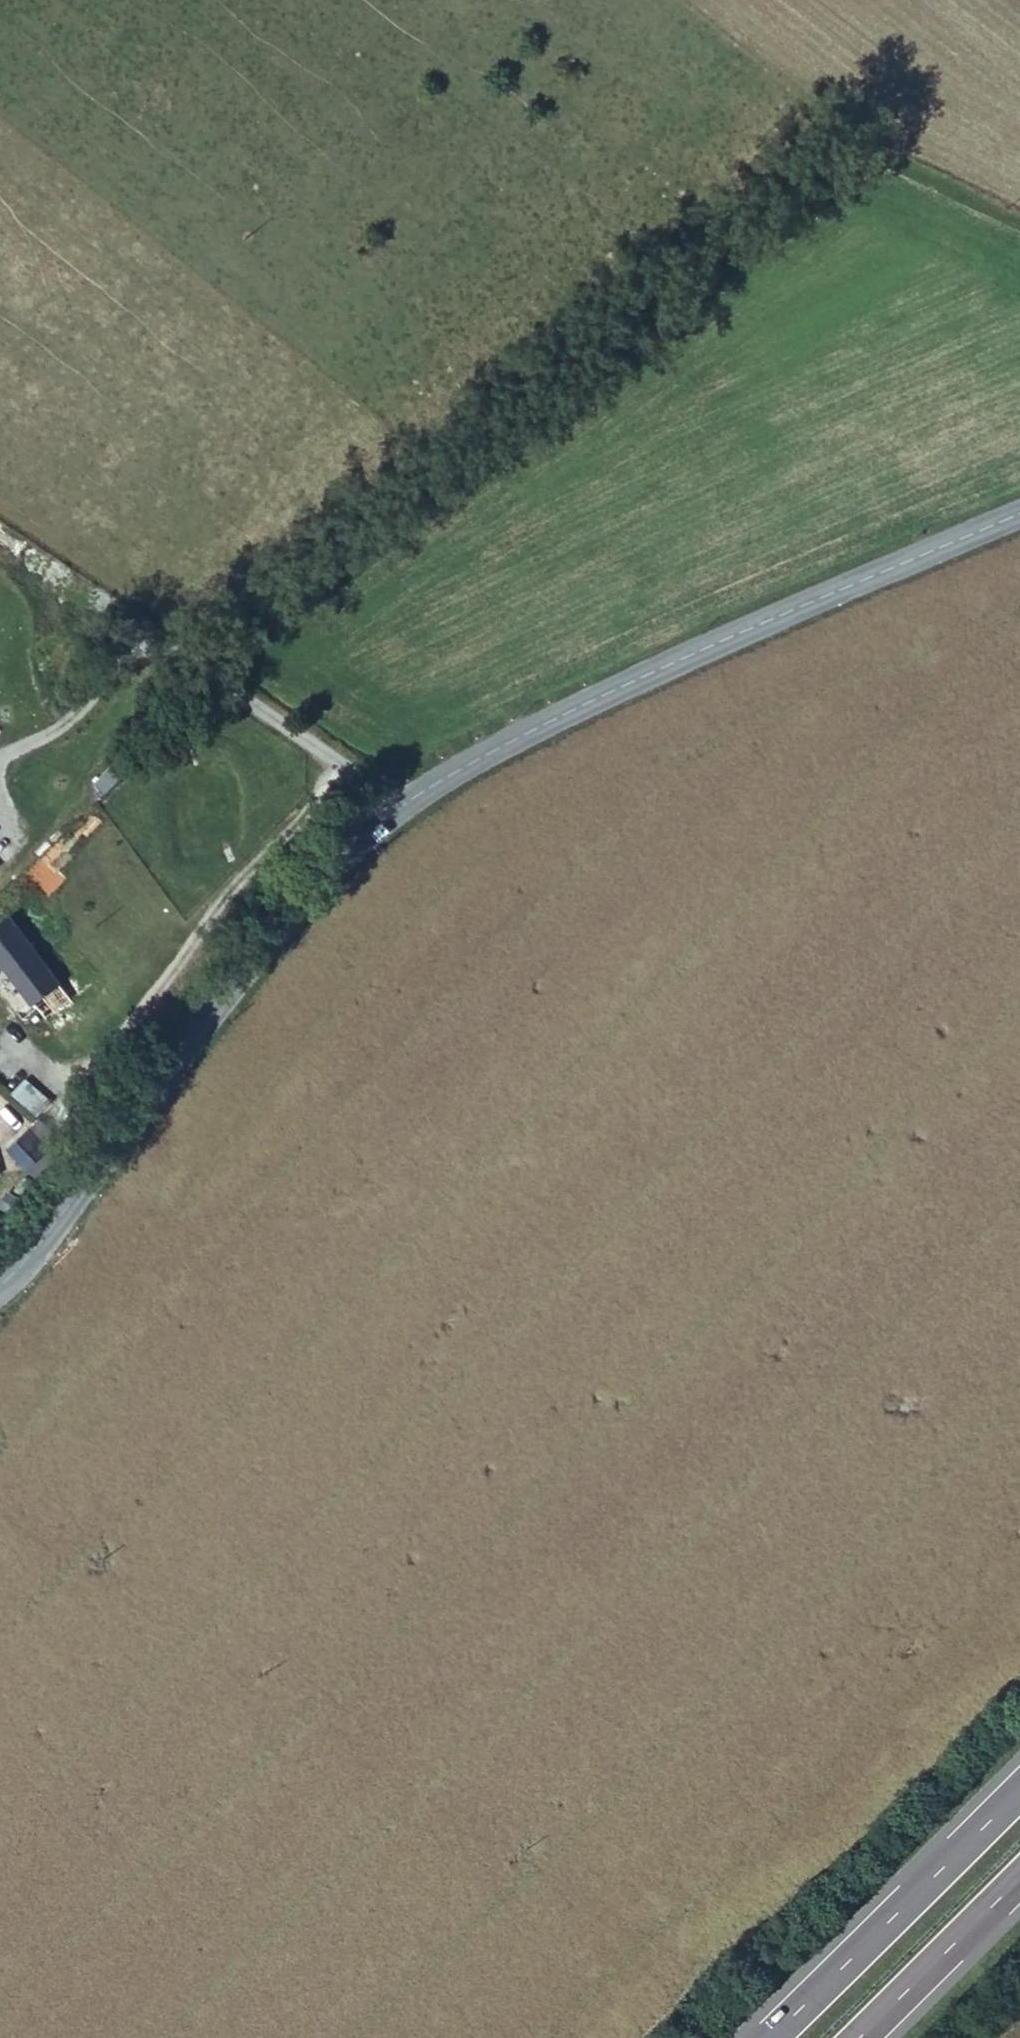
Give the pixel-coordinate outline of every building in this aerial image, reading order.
[(29,1001),(56,979),(9,915),(0,922),(0,961),(29,1001)] [(24,1139),(9,1146),(17,1163),(32,1157),(24,1139)]
